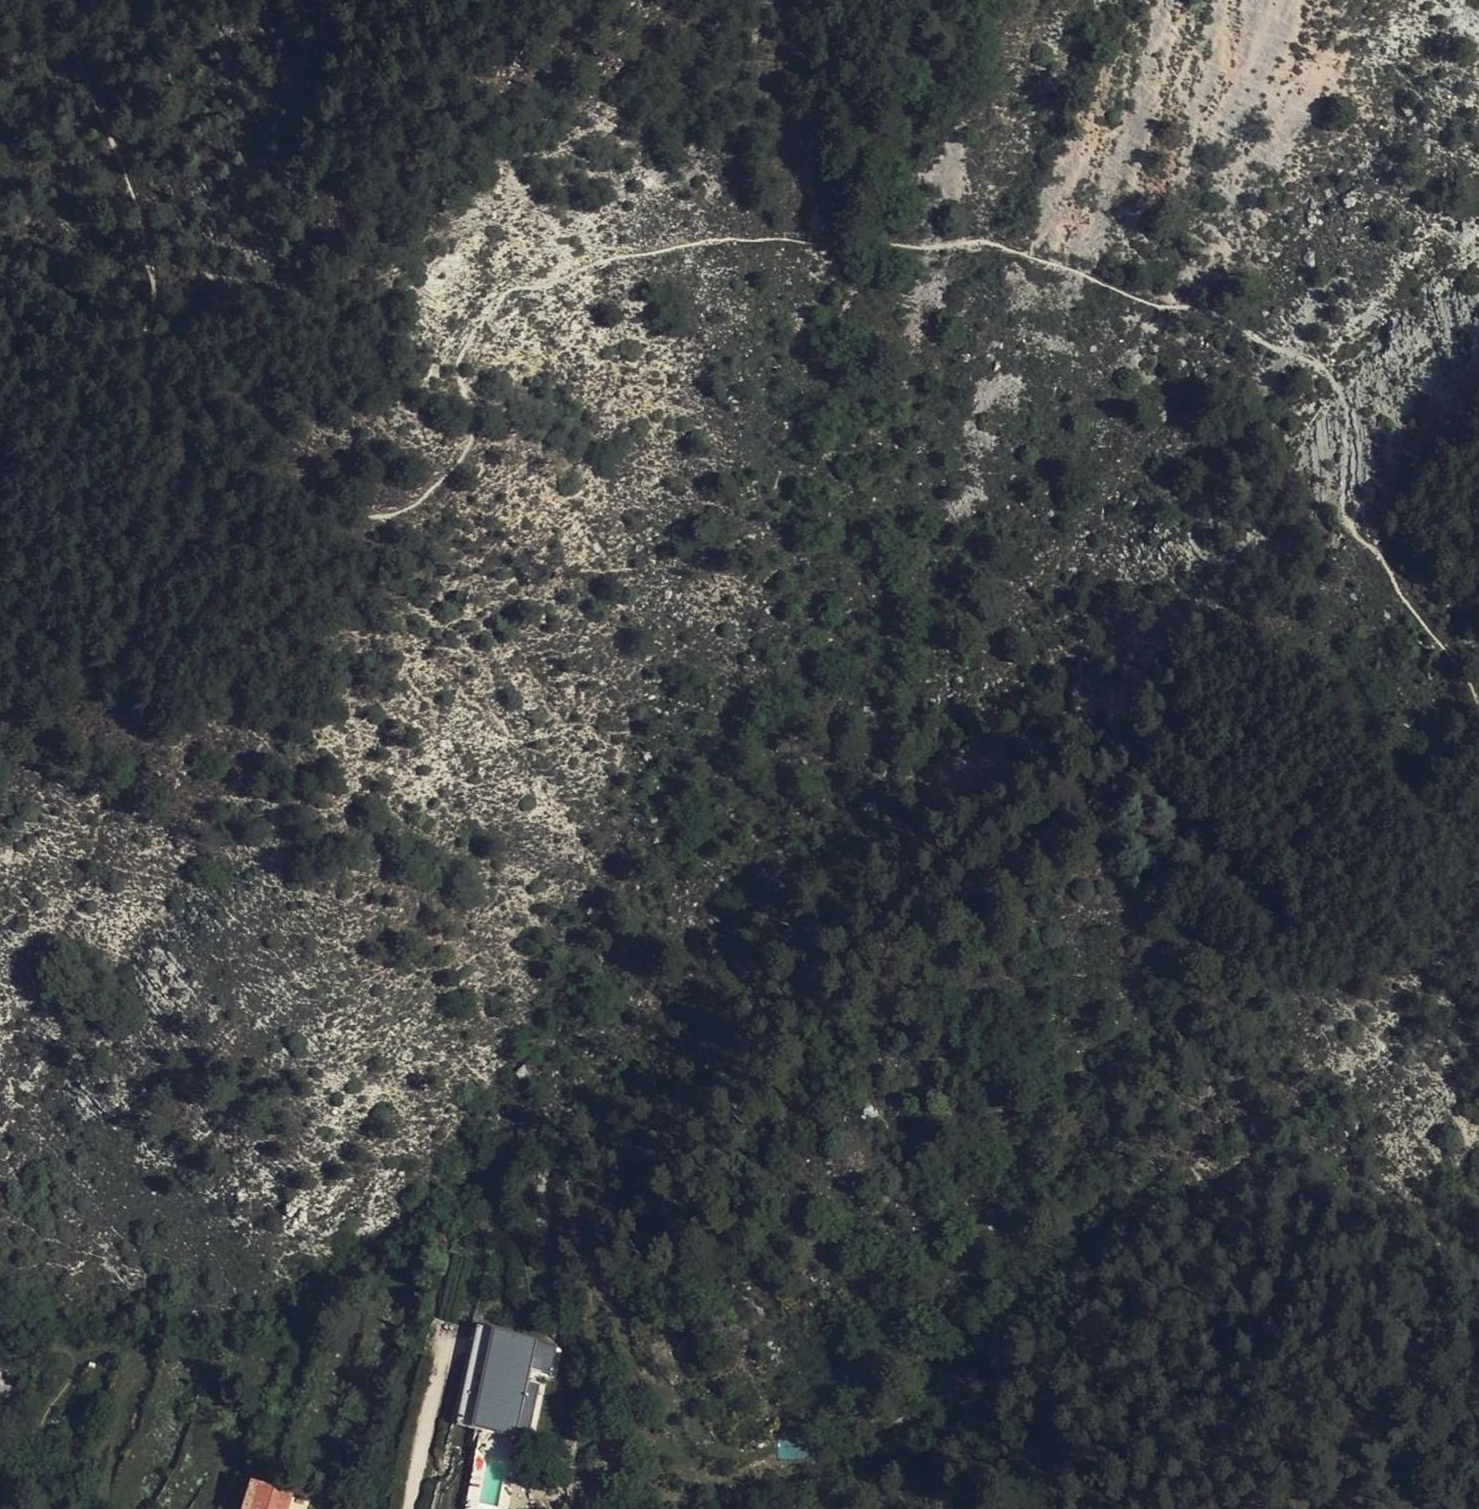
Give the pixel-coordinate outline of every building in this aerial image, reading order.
[(524,1313),(445,1299),(428,1389),(483,1399),(481,1410),(497,1413),(508,1354),(496,1353),(499,1339),(519,1342),(524,1313)] [(779,1458),(805,1458),(805,1440),(778,1440),(779,1458)] [(236,1484),(233,1501),(268,1508),(276,1455),(231,1447),(225,1481),(236,1484)]
